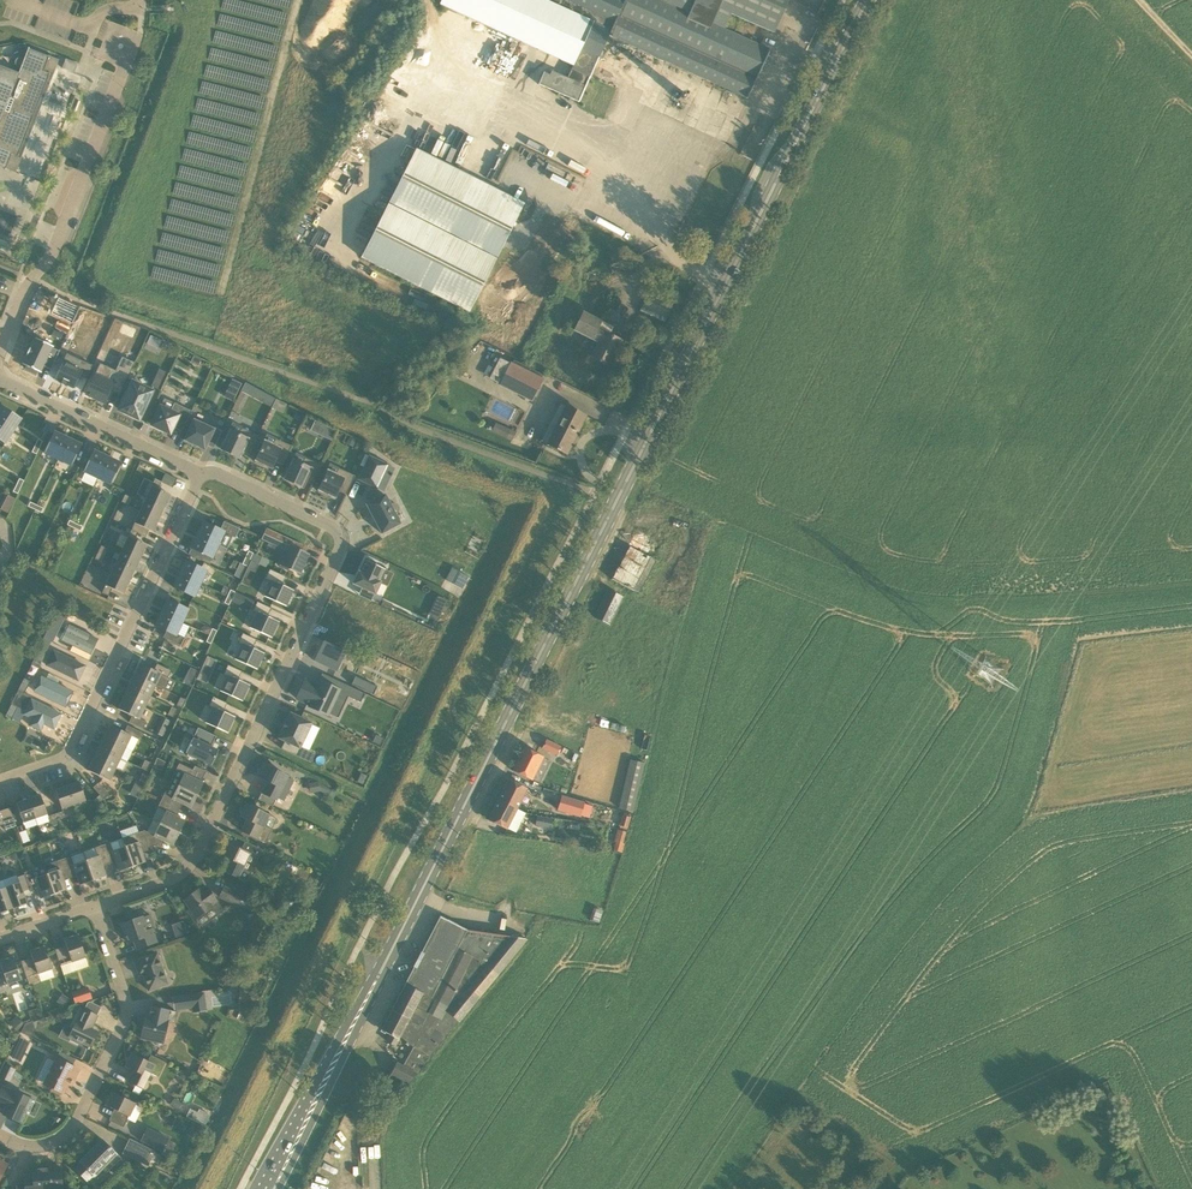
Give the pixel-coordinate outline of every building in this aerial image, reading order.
[(730,13),(700,0),(695,0),(689,13),(661,0),(445,0),(443,5),(573,66),(567,78),(551,71),(550,75),(544,72),(539,84),(579,102),(603,47),(609,34),(620,40),(697,75),(747,98),(770,49),(723,28),(730,13)] [(788,0),(700,0),(730,13),(774,33),(788,0)] [(58,60),(49,56),(49,55),(48,56),(29,49),(29,48),(28,48),(24,60),(22,59),(20,58),(18,58),(17,59),(15,60),(15,62),(15,65),(16,67),(19,67),(21,68),(17,78),(0,71),(0,167),(5,168),(5,169),(6,169),(15,172),(18,165),(8,162),(11,154),(17,156),(16,157),(17,157),(49,74),(53,75),(58,60)] [(441,139),(453,145),(460,132),(448,126),(441,139)] [(524,204),(416,149),(361,257),(469,312),(524,204)] [(677,216),(685,219),(698,189),(690,186),(677,216)] [(304,215),(318,222),(324,207),(311,201),(304,215)] [(305,239),(309,232),(297,226),(294,232),(305,239)] [(55,297),(48,312),(70,323),(77,307),(55,297)] [(665,320),(670,304),(658,300),(656,304),(651,302),(652,300),(643,297),(640,309),(657,315),(656,317),(665,320)] [(609,366),(622,340),(597,328),(601,321),(583,313),(574,333),(597,344),(591,357),(609,366)] [(148,335),(146,343),(156,346),(159,338),(148,335)] [(43,367),(51,370),(60,350),(36,339),(32,348),(31,348),(28,355),(28,356),(24,365),(27,367),(26,370),(36,374),(37,371),(40,373),(43,367)] [(472,377),(483,377),(483,354),(472,354),(472,377)] [(194,356),(191,362),(198,366),(202,359),(194,356)] [(120,393),(135,363),(122,357),(116,370),(101,363),(86,394),(105,403),(112,389),(120,393)] [(63,362),(55,379),(74,389),(81,376),(86,378),(93,365),(79,359),(75,367),(63,362)] [(543,378),(510,362),(499,385),(532,402),(543,378)] [(168,375),(160,371),(153,385),(161,389),(160,390),(161,391),(169,374),(168,373),(168,375)] [(239,390),(270,405),(274,396),(242,382),(239,390)] [(147,402),(151,392),(133,383),(129,392),(126,391),(122,400),(124,401),(120,410),(130,415),(129,417),(136,420),(137,418),(139,419),(143,408),(144,409),(147,402)] [(276,399),(272,408),(282,413),(286,404),(276,399)] [(182,431),(191,411),(174,403),(170,411),(160,406),(152,425),(164,431),(165,429),(171,432),(173,427),(182,431)] [(16,429),(24,417),(4,405),(0,411),(0,419),(16,429)] [(567,454),(586,416),(566,406),(546,443),(567,454)] [(0,419),(0,436),(9,441),(16,429),(0,419)] [(194,420),(185,440),(205,450),(207,445),(214,449),(222,431),(215,428),(214,430),(194,420)] [(490,430),(511,439),(514,430),(493,422),(490,430)] [(329,427),(324,437),(331,440),(335,431),(329,427)] [(258,436),(242,428),(239,435),(230,431),(226,441),(224,440),(220,448),(222,449),(222,450),(239,458),(242,451),(249,455),(254,444),(258,436)] [(58,459),(67,438),(54,432),(45,453),(58,459)] [(80,444),(67,438),(58,459),(70,465),(80,444)] [(292,446),(275,438),(272,445),(264,441),(255,460),(257,461),(256,463),(263,466),(264,464),(272,468),(276,462),(283,465),(292,446)] [(97,477),(107,456),(94,450),(84,471),(97,477)] [(107,456),(97,477),(110,483),(120,462),(107,456)] [(377,488),(388,465),(369,456),(358,479),(377,488)] [(321,465),(305,458),(302,464),(293,460),(289,470),(287,470),(283,477),(285,478),(285,479),(302,487),(305,481),(312,484),(321,465)] [(355,476),(339,468),(336,475),(327,471),(318,489),(320,490),(319,492),(326,496),(327,494),(336,498),(339,491),(346,495),(355,476)] [(168,474),(164,483),(171,487),(172,487),(176,478),(175,477),(168,474)] [(155,479),(146,498),(164,507),(170,494),(159,489),(162,482),(155,479)] [(6,511),(12,497),(5,494),(0,504),(0,508),(6,511)] [(125,495),(122,502),(128,505),(132,498),(125,495)] [(390,504),(385,495),(366,504),(381,533),(400,523),(395,514),(398,513),(399,510),(399,507),(398,505),(396,503),(393,503),(390,504)] [(164,507),(146,498),(141,510),(158,519),(164,507)] [(141,510),(131,530),(138,533),(146,537),(149,530),(152,532),(158,519),(141,510)] [(197,534),(218,544),(224,531),(235,536),(239,527),(224,520),(220,529),(203,521),(197,534)] [(138,533),(131,530),(123,549),(140,557),(146,545),(135,539),(138,533)] [(303,546),(272,531),(267,542),(293,554),(290,561),(288,560),(285,568),(293,572),(293,570),(304,575),(313,557),(300,552),(303,546)] [(218,544),(197,534),(191,547),(212,557),(218,544)] [(101,546),(98,552),(105,555),(108,549),(101,546)] [(618,566),(612,579),(633,591),(634,590),(640,593),(657,560),(648,556),(630,546),(619,567),(618,566)] [(123,549),(117,561),(135,569),(140,557),(123,549)] [(105,555),(98,552),(95,559),(102,562),(105,555)] [(253,561),(265,567),(268,560),(256,555),(253,561)] [(179,573),(200,583),(206,570),(185,560),(179,573)] [(370,562),(369,562),(369,561),(366,560),(361,573),(360,573),(355,585),(377,594),(382,582),(381,581),(386,569),(376,565),(378,562),(372,560),(370,562)] [(135,569),(117,561),(111,573),(129,581),(135,569)] [(240,563),(235,575),(241,578),(247,566),(242,564),(240,563)] [(460,571),(454,583),(464,588),(470,576),(460,571)] [(273,582),(266,597),(288,607),(295,592),(284,586),(288,578),(274,572),(270,581),(273,582)] [(123,594),(129,581),(111,573),(102,592),(109,596),(112,589),(123,594)] [(194,596),(200,583),(179,573),(173,586),(194,596)] [(608,624),(622,596),(609,590),(595,618),(608,624)] [(161,612),(182,622),(188,609),(167,599),(161,612)] [(251,629),(274,639),(281,623),(269,618),(273,610),(259,603),(255,613),(258,614),(251,629)] [(436,603),(430,616),(438,619),(444,607),(436,603)] [(51,627),(58,630),(64,615),(58,612),(51,627)] [(176,635),(182,622),(161,612),(155,625),(176,635)] [(90,654),(95,646),(85,641),(88,634),(68,625),(61,640),(90,654)] [(243,647),(236,660),(258,671),(265,657),(253,651),(258,641),(244,635),(239,645),(243,647)] [(323,641),(316,656),(319,657),(339,666),(348,647),(327,637),(325,641),(323,641)] [(77,679),(84,665),(53,650),(46,664),(77,679)] [(38,667),(41,661),(35,658),(32,664),(38,667)] [(154,670),(140,663),(134,675),(156,685),(161,674),(168,677),(171,670),(157,664),(154,670)] [(222,692),(244,702),(251,688),(239,683),(244,673),(230,666),(225,677),(228,679),(222,692)] [(345,667),(340,679),(357,687),(362,675),(345,667)] [(65,707),(73,690),(41,675),(33,691),(65,707)] [(150,696),(156,685),(134,675),(129,686),(150,696)] [(30,681),(24,678),(18,690),(25,693),(30,681)] [(305,680),(297,699),(310,705),(310,707),(328,715),(340,690),(321,681),(319,687),(305,680)] [(343,694),(361,703),(365,694),(348,685),(343,694)] [(145,707),(150,696),(129,686),(124,697),(145,707)] [(12,704),(24,710),(30,696),(18,691),(12,704)] [(54,729),(61,713),(30,697),(23,714),(32,719),(29,726),(40,731),(43,724),(54,729)] [(143,729),(147,722),(140,719),(145,707),(124,697),(118,709),(132,716),(129,722),(143,729)] [(212,708),(205,722),(227,733),(234,717),(223,712),(227,703),(213,697),(209,706),(212,708)] [(182,708),(186,700),(180,698),(177,705),(182,708)] [(12,719),(18,707),(12,704),(6,716),(12,719)] [(173,717),(177,709),(172,707),(168,715),(173,717)] [(124,732),(110,725),(105,737),(126,747),(132,736),(138,739),(142,732),(128,726),(124,732)] [(285,725),(273,749),(280,752),(276,760),(296,770),(300,762),(294,759),(306,734),(285,725)] [(158,726),(155,733),(163,737),(166,730),(158,726)] [(215,736),(199,728),(187,753),(189,754),(188,756),(197,760),(198,758),(213,765),(219,752),(210,747),(215,736)] [(121,758),(126,747),(105,737),(99,748),(121,758)] [(168,740),(163,749),(169,752),(173,743),(168,740)] [(560,750),(562,744),(549,740),(547,745),(560,750)] [(543,757),(524,747),(512,770),(540,784),(551,761),(543,757)] [(115,769),(121,758),(99,748),(94,759),(115,769)] [(110,781),(115,769),(94,759),(88,770),(110,781)] [(641,761),(625,759),(619,808),(634,810),(641,761)] [(147,770),(150,762),(145,760),(141,768),(147,770)] [(184,774),(178,786),(198,795),(203,783),(190,776),(193,770),(179,763),(176,770),(184,774)] [(276,800),(288,776),(266,765),(264,768),(260,770),(261,775),(260,778),(269,782),(268,785),(266,784),(262,793),(276,800)] [(144,783),(148,775),(143,773),(139,781),(144,783)] [(361,773),(357,781),(362,784),(366,776),(361,773)] [(517,809),(527,788),(508,779),(498,799),(517,809)] [(136,780),(133,786),(141,790),(144,784),(136,780)] [(74,805),(86,800),(79,781),(67,786),(74,805)] [(328,784),(318,781),(308,783),(310,793),(320,791),(324,793),(321,798),(331,804),(337,792),(327,786),(328,784)] [(104,799),(109,794),(99,782),(93,787),(100,795),(104,799)] [(62,809),(74,805),(67,786),(55,790),(62,809)] [(198,795),(178,786),(172,797),(164,794),(161,801),(175,807),(178,801),(191,807),(198,795)] [(59,824),(57,819),(55,814),(48,816),(47,814),(41,795),(29,799),(35,818),(38,825),(49,821),(50,822),(50,821),(52,826),(59,824)] [(98,804),(104,799),(100,795),(94,800),(98,804)] [(561,795),(557,810),(580,817),(584,802),(561,795)] [(23,822),(35,818),(29,799),(17,803),(23,822)] [(507,829),(517,809),(498,799),(488,820),(507,829)] [(165,812),(160,823),(179,833),(185,820),(172,814),(175,807),(161,801),(158,808),(165,812)] [(264,825),(269,815),(247,804),(245,807),(241,809),(242,814),(241,817),(249,820),(247,823),(246,822),(241,831),(265,843),(272,829),(264,825)] [(3,824),(5,830),(16,826),(10,807),(9,808),(11,811),(0,815),(0,814),(0,825),(3,824)] [(632,817),(623,815),(620,826),(629,828),(632,817)] [(536,826),(551,828),(553,818),(537,816),(536,826)] [(179,833),(160,823),(154,835),(145,830),(142,831),(147,846),(148,848),(157,845),(160,838),(173,845),(179,833)] [(120,835),(136,831),(134,826),(119,830),(120,835)] [(623,843),(626,831),(617,829),(612,849),(622,852),(624,843),(623,843)] [(122,838),(125,846),(133,869),(133,866),(145,862),(140,848),(147,846),(142,831),(122,838)] [(113,850),(110,842),(103,845),(108,860),(114,857),(119,871),(132,867),(133,869),(125,846),(113,850)] [(238,878),(250,854),(228,843),(227,846),(222,848),(223,853),(222,855),(231,860),(230,863),(228,862),(224,871),(238,878)] [(86,860),(94,883),(93,880),(106,876),(101,862),(108,860),(103,845),(95,847),(98,856),(86,860)] [(37,848),(29,850),(32,863),(40,861),(37,848)] [(74,864),(71,856),(63,859),(69,873),(75,871),(80,885),(93,881),(93,883),(94,883),(86,860),(74,864)] [(59,869),(47,874),(53,894),(67,890),(62,876),(69,873),(63,859),(56,861),(59,869)] [(35,878),(32,870),(24,872),(25,874),(29,887),(36,885),(41,899),(53,894),(47,874),(35,878)] [(29,887),(25,874),(18,877),(19,882),(6,887),(13,908),(19,906),(19,909),(27,906),(26,904),(27,903),(23,892),(30,889),(29,887)] [(218,902),(206,886),(196,893),(195,891),(184,900),(190,908),(186,911),(194,921),(213,907),(212,906),(218,902)] [(238,906),(239,905),(243,896),(244,895),(224,886),(219,897),(238,906)] [(260,886),(257,892),(266,896),(269,890),(260,886)] [(6,887),(0,889),(0,913),(1,912),(2,915),(9,913),(8,910),(13,908),(6,887)] [(305,902),(298,904),(301,915),(309,912),(305,902)] [(146,930),(142,917),(139,917),(138,917),(132,919),(131,920),(121,924),(128,943),(134,941),(137,949),(156,942),(152,928),(146,930)] [(406,1086),(527,939),(466,930),(444,919),(409,985),(407,984),(394,1010),(393,1010),(383,1030),(390,1034),(387,1041),(395,1045),(399,1039),(406,1043),(406,1044),(407,1044),(407,1043),(413,1047),(403,1066),(397,1062),(389,1077),(399,1083),(406,1086)] [(187,933),(182,921),(171,925),(175,937),(187,933)] [(81,942),(78,934),(64,939),(66,946),(56,949),(55,949),(61,965),(64,975),(89,966),(84,951),(87,950),(84,941),(81,942)] [(52,969),(44,946),(30,951),(32,957),(22,961),(22,960),(21,961),(26,978),(38,974),(51,969),(52,969)] [(168,984),(157,953),(134,961),(139,975),(145,973),(146,979),(145,979),(149,991),(168,984)] [(13,957),(0,961),(0,963),(2,968),(0,968),(0,986),(21,979),(13,957)] [(76,1005),(92,999),(88,986),(71,992),(76,1005)] [(23,990),(15,993),(20,1007),(28,1005),(23,990)] [(206,1007),(204,992),(190,994),(192,1009),(206,1007)] [(149,1016),(146,1015),(140,1038),(164,1043),(168,1022),(175,1023),(177,1012),(151,1006),(149,1016)] [(92,1028),(98,1016),(83,1009),(77,1021),(69,1037),(75,1040),(75,1041),(82,1045),(83,1043),(89,1046),(87,1051),(87,1052),(97,1031),(92,1028)] [(16,1015),(11,1020),(13,1023),(11,1024),(16,1030),(23,1024),(18,1018),(16,1015)] [(21,1032),(31,1037),(35,1029),(25,1023),(21,1032)] [(15,1050),(11,1058),(20,1062),(24,1054),(15,1050)] [(142,1088),(154,1064),(132,1054),(131,1056),(127,1059),(127,1064),(126,1066),(135,1071),(134,1073),(132,1073),(128,1081),(142,1088)] [(71,1077),(74,1079),(79,1069),(72,1066),(56,1058),(55,1061),(50,1071),(43,1068),(38,1078),(40,1081),(44,1083),(44,1084),(52,1088),(51,1090),(60,1094),(61,1092),(63,1093),(68,1084),(68,1083),(71,1077)] [(16,1069),(5,1064),(0,1076),(0,1077),(10,1081),(16,1069)] [(2,1086),(0,1090),(0,1107),(9,1111),(7,1116),(21,1122),(31,1099),(14,1091),(2,1086)] [(123,1127),(135,1103),(113,1093),(112,1095),(108,1098),(108,1103),(107,1105),(116,1110),(115,1112),(113,1112),(109,1121),(123,1127)] [(182,1104),(174,1097),(169,1103),(177,1110),(182,1104)] [(208,1117),(199,1113),(195,1120),(204,1125),(208,1117)] [(195,1124),(189,1135),(197,1139),(200,1131),(199,1131),(200,1129),(199,1126),(195,1124)] [(162,1151),(168,1137),(147,1127),(141,1141),(162,1151)] [(106,1173),(122,1158),(102,1139),(79,1162),(80,1163),(74,1169),(87,1182),(93,1176),(95,1177),(102,1169),(106,1173)] [(148,1164),(154,1151),(130,1140),(124,1153),(148,1164)] [(48,1166),(48,1165),(32,1167),(33,1175),(24,1175),(25,1188),(62,1188),(61,1167),(49,1168),(48,1166)]
